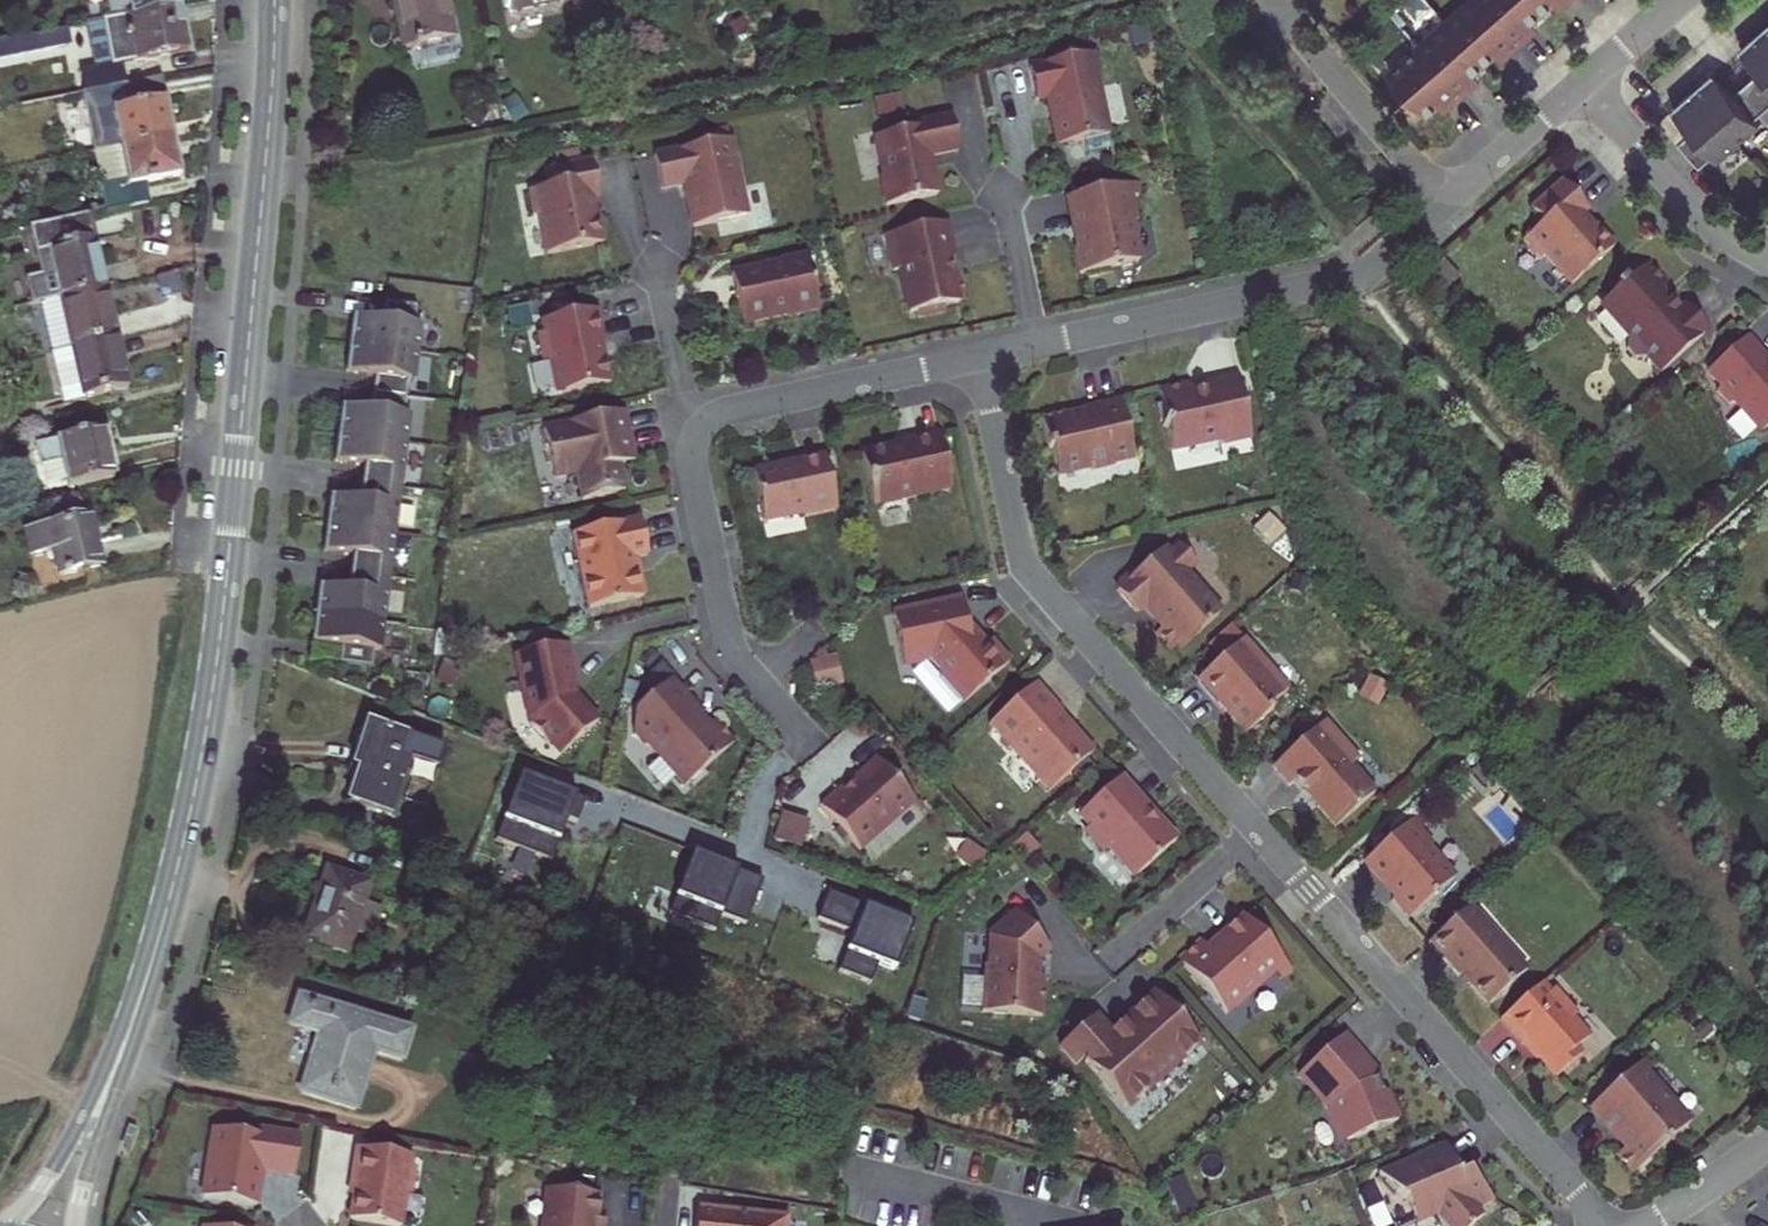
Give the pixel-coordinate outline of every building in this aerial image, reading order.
[(112,19),(178,6),(177,0),(108,0),(112,19)] [(404,49),(410,48),(411,50),(417,49),(416,46),(451,39),(443,0),(393,0),(404,49)] [(560,0),(504,0),(505,8),(508,7),(509,12),(560,0)] [(1386,72),(1425,115),(1435,105),(1441,100),(1447,107),(1472,84),(1467,78),(1473,72),(1493,54),(1499,49),(1505,55),(1530,33),(1524,27),(1530,21),(1551,3),(1554,0),(1467,0),(1386,72)] [(1559,0),(1554,0),(1551,3),(1556,10),(1563,4),(1559,0)] [(112,19),(86,24),(94,67),(79,71),(83,92),(124,84),(121,63),(187,50),(178,6),(112,19)] [(1530,33),(1536,28),(1530,21),(1524,27),(1530,33)] [(1680,140),(1701,164),(1714,152),(1719,158),(1761,120),(1756,115),(1767,104),(1767,21),(1743,43),(1756,58),(1754,60),(1761,68),(1735,91),(1728,83),(1725,85),(1712,71),(1675,104),(1689,118),(1686,120),(1693,128),(1680,140)] [(0,41),(0,58),(71,44),(67,28),(0,41)] [(1505,55),(1499,49),(1493,54),(1498,61),(1505,55)] [(1104,133),(1088,53),(1024,67),(1031,98),(1043,95),(1054,145),(1079,139),(1082,153),(1106,149),(1103,134),(1104,133)] [(1473,72),(1467,78),(1472,84),(1478,79),(1473,72)] [(83,92),(87,116),(112,111),(119,146),(171,135),(160,77),(124,84),(83,92)] [(1447,107),(1441,100),(1435,105),(1441,112),(1447,107)] [(954,148),(947,115),(917,121),(918,125),(871,135),(879,174),(876,175),(882,203),(932,193),(925,154),(954,148)] [(143,182),(179,175),(171,135),(119,146),(93,151),(106,211),(148,203),(143,182)] [(727,138),(650,154),(657,187),(680,182),(689,226),(743,214),(727,138)] [(594,194),(588,160),(546,167),(549,183),(523,188),(528,213),(535,212),(542,250),(595,241),(591,213),(588,214),(585,196),(594,194)] [(1586,206),(1562,179),(1531,207),(1542,219),(1522,237),(1540,256),(1545,251),(1571,281),(1612,244),(1593,223),(1591,225),(1579,212),(1586,206)] [(1135,182),(1125,183),(1128,195),(1137,193),(1135,182)] [(1128,195),(1125,183),(1064,197),(1072,233),(1077,232),(1081,247),(1070,249),(1074,273),(1134,261),(1126,222),(1133,221),(1128,195)] [(87,215),(22,229),(39,303),(50,301),(60,299),(104,288),(87,215)] [(949,257),(942,221),(880,235),(888,270),(895,269),(904,312),(911,311),(913,317),(940,311),(938,305),(954,301),(953,298),(959,297),(955,279),(949,281),(944,257),(949,257)] [(778,261),(728,271),(738,323),(784,313),(785,314),(815,308),(804,254),(777,260),(778,261)] [(1666,281),(1647,260),(1605,297),(1604,307),(1632,338),(1630,339),(1630,350),(1638,359),(1649,360),(1650,358),(1660,370),(1708,328),(1686,302),(1679,308),(1660,286),(1666,281)] [(116,338),(104,288),(60,299),(64,319),(71,348),(116,338)] [(60,299),(50,301),(55,322),(64,319),(60,299)] [(348,319),(345,344),(414,351),(418,324),(410,323),(412,305),(380,302),(378,319),(368,318),(367,321),(348,319)] [(600,340),(593,308),(536,320),(539,332),(532,334),(537,354),(545,359),(551,386),(559,391),(606,381),(601,356),(598,354),(596,341),(600,340)] [(1747,334),(1719,358),(1723,363),(1711,374),(1721,384),(1717,388),(1730,402),(1737,403),(1761,430),(1767,424),(1767,359),(1747,334)] [(83,397),(127,387),(116,338),(71,348),(72,352),(50,358),(61,405),(83,399),(83,397)] [(414,351),(345,344),(342,368),(362,370),(362,374),(372,374),(370,392),(401,395),(404,378),(411,379),(414,351)] [(1190,383),(1159,389),(1171,448),(1216,439),(1221,442),(1250,436),(1238,378),(1205,385),(1206,389),(1192,392),(1190,383)] [(401,395),(370,392),(367,408),(356,408),(356,411),(337,408),(334,433),(403,441),(406,413),(399,412),(401,395)] [(1132,455),(1120,398),(1084,405),(1086,412),(1069,415),(1064,412),(1042,417),(1048,447),(1051,446),(1056,471),(1089,465),(1094,468),(1109,465),(1112,459),(1132,455)] [(628,450),(619,409),(539,426),(549,475),(572,470),(577,497),(620,489),(614,462),(620,461),(618,452),(628,450)] [(103,430),(35,445),(41,467),(61,463),(65,482),(67,488),(114,478),(103,430)] [(403,441),(334,433),(331,458),(350,460),(350,463),(361,464),(358,481),(397,486),(403,441)] [(867,504),(946,487),(935,434),(900,441),(898,443),(898,446),(886,449),(883,447),(856,452),(867,504)] [(830,496),(819,443),(786,450),(786,453),(746,461),(756,508),(796,500),(797,503),(830,496)] [(629,459),(628,450),(618,452),(620,461),(629,459)] [(61,463),(41,467),(45,486),(65,482),(61,463)] [(397,486),(358,481),(355,498),(345,497),(344,500),(325,498),(322,522),(391,530),(397,486)] [(643,552),(636,517),(568,531),(584,606),(638,595),(633,570),(630,568),(627,555),(643,552)] [(88,520),(24,534),(29,558),(52,552),(58,576),(99,566),(88,520)] [(391,530),(322,522),(319,547),(339,549),(338,552),(349,554),(347,571),(385,576),(391,530)] [(1120,588),(1114,593),(1134,616),(1145,607),(1162,628),(1154,634),(1170,651),(1184,638),(1188,642),(1218,615),(1181,574),(1192,565),(1179,548),(1168,558),(1162,550),(1134,575),(1120,588)] [(385,576),(347,571),(344,588),(333,587),(333,590),(313,588),(311,612),(380,620),(385,576)] [(1116,584),(1120,588),(1134,575),(1131,571),(1116,584)] [(962,627),(957,602),(888,615),(898,668),(917,664),(917,662),(927,658),(940,673),(938,675),(961,702),(1007,664),(988,642),(981,648),(973,637),(974,636),(966,626),(962,627)] [(380,620),(311,612),(308,636),(327,639),(327,642),(337,643),(335,662),(367,665),(369,647),(376,648),(380,620)] [(569,677),(562,642),(513,652),(520,685),(516,686),(521,711),(525,710),(527,716),(524,719),(539,739),(544,736),(554,750),(591,720),(577,702),(574,704),(567,695),(563,678),(569,677)] [(1285,692),(1240,642),(1194,682),(1216,707),(1217,706),(1243,735),(1270,711),(1267,708),(1285,692)] [(835,657),(808,660),(812,690),(839,686),(835,657)] [(688,703),(665,677),(630,707),(628,729),(638,741),(644,742),(678,782),(728,739),(709,717),(699,725),(686,710),(689,707),(688,703)] [(1058,714),(1033,685),(984,727),(1042,795),(1088,756),(1056,717),(1058,714)] [(374,725),(366,722),(360,741),(368,744),(374,725)] [(1322,722),(1271,767),(1288,786),(1293,781),(1334,828),(1373,793),(1349,766),(1356,760),(1322,722)] [(357,769),(346,801),(389,816),(394,801),(406,761),(434,770),(441,748),(374,725),(368,744),(360,741),(351,767),(357,769)] [(910,800),(871,757),(848,778),(849,780),(838,790),(835,787),(816,804),(856,848),(910,800)] [(434,770),(406,761),(394,801),(422,809),(434,770)] [(573,820),(582,798),(517,773),(491,838),(547,859),(563,817),(573,820)] [(1135,874),(1172,842),(1155,821),(1151,824),(1141,814),(1145,810),(1118,778),(1094,799),(1091,796),(1077,807),(1080,810),(1075,815),(1085,828),(1085,838),(1094,849),(1104,850),(1124,873),(1135,874)] [(803,818),(775,810),(768,836),(796,844),(803,818)] [(1418,813),(1411,819),(1419,828),(1426,822),(1418,813)] [(1419,828),(1411,819),(1364,861),(1385,884),(1390,880),(1400,891),(1391,899),(1408,918),(1453,877),(1427,848),(1433,843),(1419,828)] [(688,849),(665,910),(710,928),(717,911),(741,921),(758,876),(688,849)] [(370,884),(325,869),(303,939),(347,953),(353,934),(370,939),(380,909),(363,903),(370,884)] [(910,920),(824,888),(814,915),(850,929),(836,967),(868,979),(875,960),(892,966),(910,920)] [(1468,904),(1428,940),(1458,974),(1462,970),(1470,979),(1470,982),(1488,1002),(1526,969),(1468,904)] [(978,1008),(1039,1014),(1042,974),(1036,974),(1038,958),(1048,948),(1012,908),(986,932),(989,934),(986,964),(984,964),(982,967),(978,1008)] [(1200,939),(1178,958),(1224,1013),(1273,972),(1283,963),(1243,915),(1217,938),(1221,942),(1210,950),(1200,939)] [(1289,970),(1283,963),(1273,972),(1278,979),(1289,970)] [(1526,1039),(1556,1073),(1574,1058),(1569,1052),(1576,1046),(1588,1035),(1571,1016),(1577,1011),(1554,985),(1548,990),(1541,981),(1501,1016),(1523,1041),(1526,1039)] [(1200,1041),(1154,990),(1118,1022),(1116,1024),(1118,1026),(1109,1034),(1092,1014),(1056,1046),(1073,1064),(1080,1058),(1121,1104),(1125,1101),(1132,1099),(1138,1094),(1141,1090),(1145,1080),(1148,1077),(1151,1081),(1200,1041)] [(373,1052),(401,1061),(411,1032),(297,997),(288,1025),(317,1035),(300,1093),(355,1109),(373,1052)] [(1329,1102),(1344,1138),(1397,1116),(1385,1087),(1381,1088),(1375,1072),(1356,1051),(1359,1049),(1343,1031),(1297,1071),(1325,1103),(1329,1102)] [(1581,1052),(1576,1046),(1569,1052),(1574,1058),(1581,1052)] [(1645,1057),(1638,1063),(1646,1072),(1653,1066),(1645,1057)] [(1638,1063),(1591,1105),(1616,1133),(1620,1129),(1630,1140),(1616,1152),(1632,1171),(1689,1121),(1646,1072),(1638,1063)] [(289,1170),(294,1131),(252,1125),(252,1131),(213,1127),(209,1153),(204,1153),(198,1195),(252,1202),(254,1181),(251,1177),(253,1165),(289,1170)] [(1443,1140),(1377,1168),(1383,1174),(1380,1177),(1393,1190),(1396,1187),(1402,1194),(1405,1193),(1416,1218),(1435,1209),(1451,1225),(1464,1225),(1482,1209),(1476,1202),(1493,1195),(1466,1167),(1456,1171),(1443,1140)] [(409,1149),(354,1141),(349,1173),(353,1174),(347,1212),(397,1221),(403,1185),(409,1181),(412,1169),(407,1162),(409,1149)] [(543,1183),(539,1225),(592,1225),(594,1214),(596,1188),(543,1183)] [(693,1225),(783,1225),(785,1213),(695,1204),(693,1225)] [(1416,1218),(1396,1225),(1451,1225),(1435,1209),(1416,1218)] [(594,1214),(592,1225),(604,1225),(605,1214),(594,1214)]
